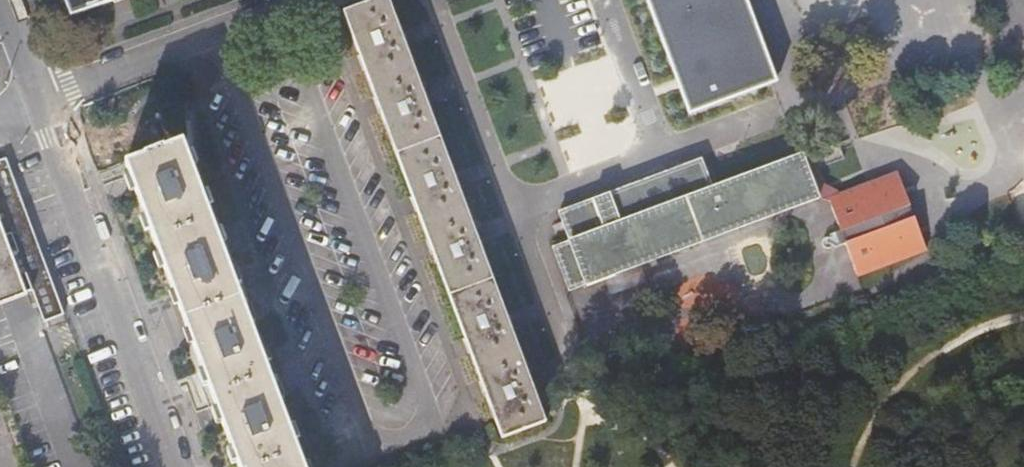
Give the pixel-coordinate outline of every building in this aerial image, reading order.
[(134,0),(67,0),(75,23),(134,0)] [(346,15),(505,438),(547,422),(449,162),(389,0),(382,0),(346,15)] [(768,81),(772,80),(742,0),(647,0),(688,111),(765,82),(768,81)] [(574,295),(824,205),(807,158),(802,160),(714,192),(704,164),(564,214),(575,243),(557,250),(564,268),(574,295)] [(35,295),(40,293),(53,326),(68,320),(9,164),(0,167),(0,309),(35,295)] [(895,169),(837,191),(826,196),(852,265),(923,244),(912,212),(907,214),(902,203),(907,201),(895,169)] [(240,466),(289,466),(188,185),(144,201),(240,466)] [(1023,391),(1023,370),(1012,380),(1022,392),(1023,391)] [(12,447),(0,451),(0,466),(18,466),(12,447)]
